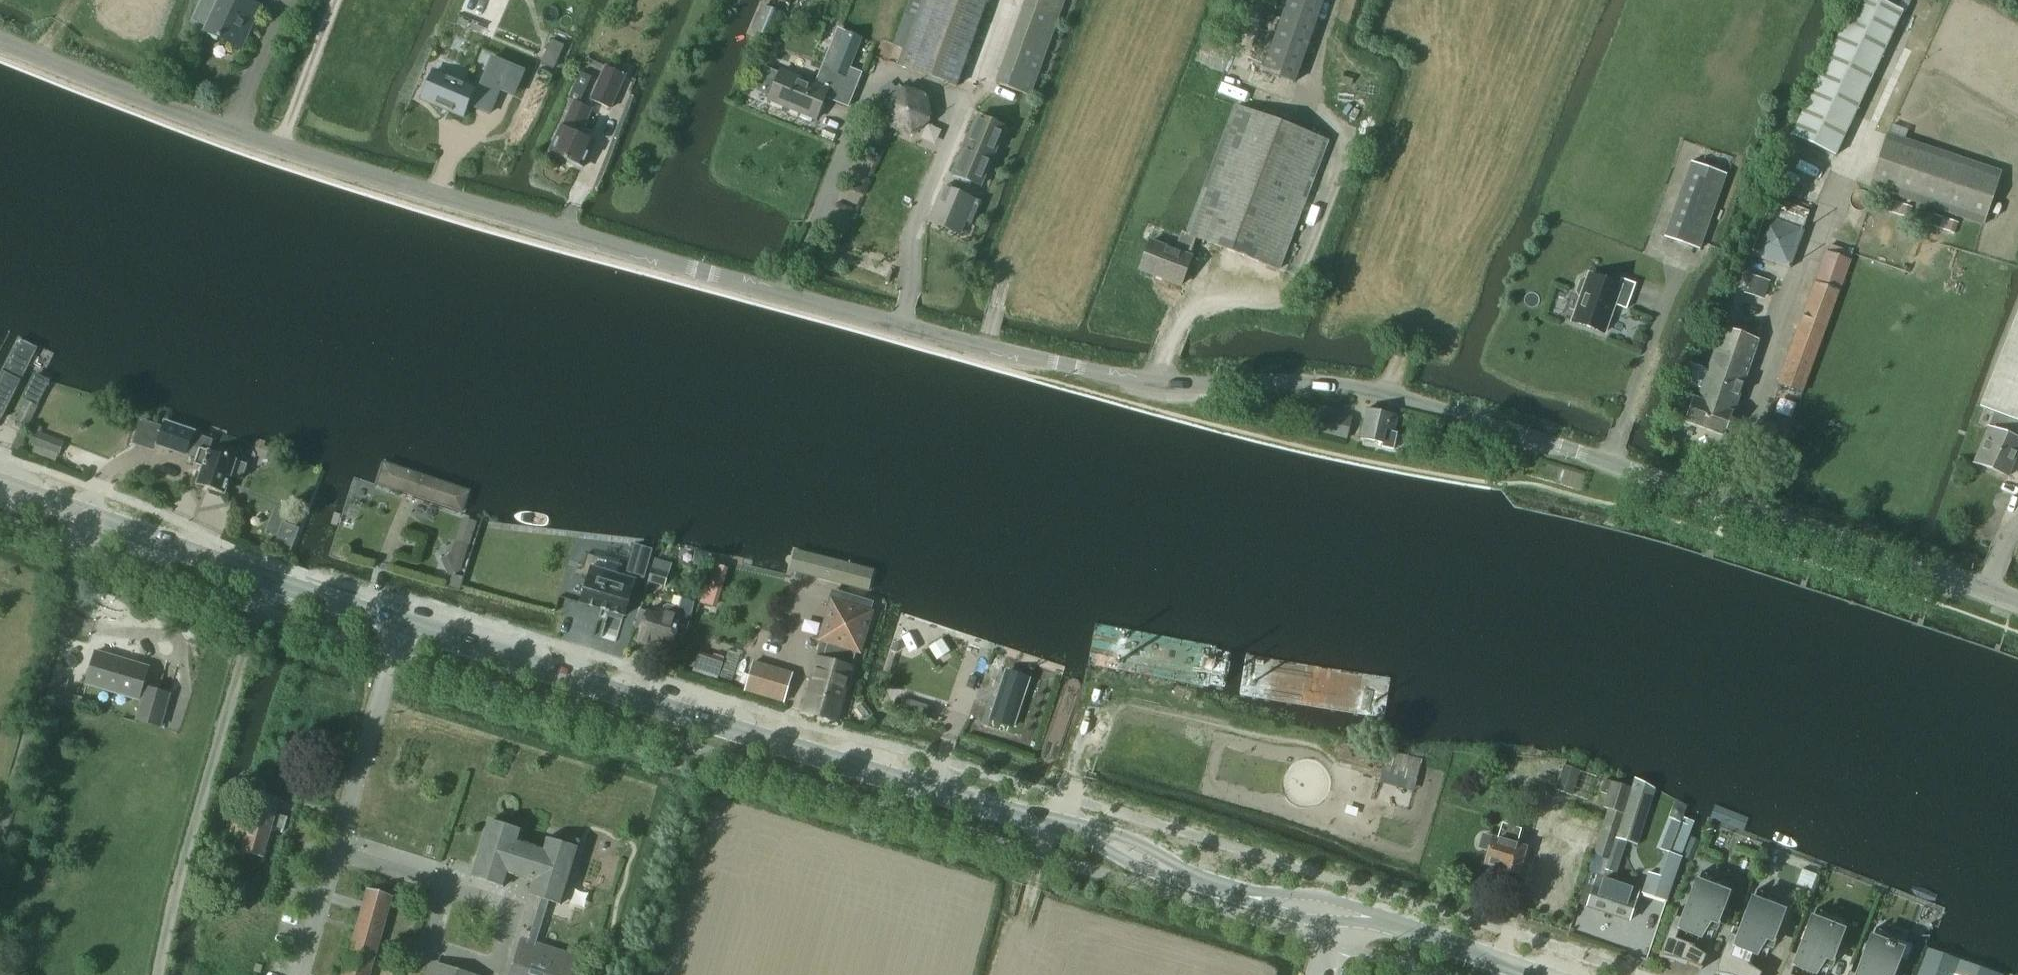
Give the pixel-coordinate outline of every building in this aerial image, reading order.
[(193,23),(195,24),(206,29),(205,31),(234,45),(242,29),(249,32),(261,7),(246,0),(220,0),(220,1),(218,0),(204,0),(193,23)] [(905,15),(915,18),(898,66),(956,87),(987,0),(910,0),(905,15)] [(1000,85),(1029,96),(1064,0),(1030,0),(1000,85)] [(1263,72),(1294,83),(1323,0),(1289,0),(1263,72)] [(1791,136),(1835,156),(1907,0),(1878,0),(1877,0),(1854,0),(1791,136)] [(782,14),(764,7),(754,31),(772,39),(782,14)] [(846,33),(830,72),(845,78),(861,39),(846,33)] [(564,45),(552,40),(548,48),(541,63),(553,69),(561,53),(564,45)] [(423,96),(421,100),(463,118),(465,115),(468,107),(469,106),(489,114),(510,66),(492,58),(478,91),(476,89),(433,71),(431,75),(423,96)] [(625,75),(606,66),(604,72),(590,100),(610,109),(623,80),(625,75)] [(579,167),(582,168),(594,141),(580,135),(592,109),(580,104),(592,76),(582,71),(569,99),(575,102),(563,127),(561,126),(556,137),(558,138),(551,154),(554,155),(555,157),(559,160),(562,159),(571,163),(572,165),(577,168),(579,167)] [(769,101),(816,120),(828,90),(781,71),(769,101)] [(896,88),(884,98),(887,103),(890,126),(911,134),(929,121),(925,98),(904,90),(903,91),(900,86),(896,88)] [(1172,250),(1150,242),(1140,270),(1181,285),(1191,258),(1189,257),(1196,238),(1279,269),(1327,142),(1235,106),(1186,233),(1180,231),(1172,250)] [(955,176),(980,187),(1005,129),(980,118),(955,176)] [(1869,187),(1983,225),(2001,172),(1887,134),(1869,187)] [(1726,175),(1691,162),(1664,238),(1699,250),(1726,175)] [(980,203),(944,188),(930,222),(959,235),(964,222),(971,225),(980,203)] [(1765,218),(1752,255),(1789,268),(1802,231),(1765,218)] [(1850,262),(1848,261),(1828,254),(1826,253),(1778,384),(1802,393),(1850,262)] [(1619,286),(1589,275),(1588,280),(1585,279),(1581,281),(1577,292),(1579,296),(1581,297),(1573,322),(1604,333),(1615,302),(1627,306),(1635,285),(1621,279),(1619,286)] [(1749,275),(1745,290),(1765,297),(1770,282),(1749,275)] [(1982,408),(1994,413),(1974,463),(2008,477),(2017,453),(2017,319),(1982,408)] [(1684,383),(1685,383),(1702,389),(1698,400),(1692,399),(1685,422),(1725,436),(1733,414),(1738,398),(1747,372),(1758,341),(1722,329),(1711,361),(1708,370),(1691,364),(1684,383)] [(3,428),(44,347),(17,334),(0,367),(0,426),(3,428)] [(38,376),(25,400),(38,407),(50,382),(38,376)] [(27,401),(17,421),(28,427),(38,407),(27,401)] [(1382,443),(1381,447),(1394,450),(1398,433),(1394,432),(1397,416),(1389,414),(1367,409),(1361,439),(1382,443)] [(1323,410),(1317,432),(1347,439),(1352,417),(1346,415),(1323,410)] [(231,476),(241,479),(247,464),(235,461),(236,458),(220,452),(219,455),(200,448),(200,449),(190,446),(194,432),(165,421),(157,445),(186,455),(187,453),(197,456),(194,464),(203,468),(198,485),(224,494),(231,476)] [(36,432),(31,445),(60,456),(65,444),(36,432)] [(372,487),(467,520),(477,490),(383,458),(372,487)] [(453,555),(442,560),(449,576),(461,570),(475,525),(464,521),(453,555)] [(635,547),(627,573),(644,578),(652,551),(635,547)] [(786,574),(873,596),(879,569),(793,547),(786,574)] [(694,557),(693,562),(694,562),(694,564),(705,566),(706,563),(710,564),(712,555),(708,554),(697,551),(696,553),(695,553),(694,557)] [(587,557),(581,577),(588,579),(581,604),(601,610),(601,611),(608,613),(600,638),(602,638),(609,612),(622,616),(615,642),(616,642),(623,617),(624,617),(635,581),(622,578),(620,567),(587,557)] [(653,569),(649,581),(665,586),(668,574),(671,565),(655,560),(653,569)] [(708,584),(702,604),(711,606),(717,587),(708,584)] [(639,613),(635,628),(641,630),(638,640),(652,645),(654,640),(672,645),(676,634),(685,637),(696,599),(685,596),(681,598),(678,608),(667,605),(663,607),(662,611),(661,610),(660,615),(646,611),(645,615),(639,613)] [(850,609),(833,604),(822,640),(828,641),(823,659),(816,657),(801,712),(837,723),(853,668),(851,668),(857,650),(858,651),(872,606),(852,600),(850,609)] [(941,640),(929,648),(937,661),(949,653),(941,640)] [(729,651),(720,677),(732,681),(741,655),(729,651)] [(96,652),(86,686),(138,702),(148,668),(96,652)] [(65,657),(62,661),(63,666),(68,669),(73,668),(76,663),(74,658),(70,655),(65,657)] [(792,674),(754,663),(745,692),(783,703),(792,674)] [(1003,681),(990,719),(990,720),(1013,727),(1026,689),(1003,681)] [(137,720),(160,727),(169,695),(146,688),(137,720)] [(903,698),(898,713),(916,718),(917,714),(930,718),(934,707),(903,698)] [(1579,772),(1564,766),(1556,791),(1572,796),(1579,772)] [(1619,836),(1628,839),(1638,842),(1654,789),(1637,779),(1619,836)] [(1610,783),(1604,781),(1600,793),(1606,795),(1602,808),(1607,810),(1603,823),(1593,855),(1609,861),(1613,849),(1632,789),(1611,782),(1610,783)] [(237,813),(231,833),(246,837),(242,852),(263,858),(272,826),(283,829),(282,831),(284,832),(288,818),(287,818),(286,818),(275,814),(280,800),(259,794),(252,817),(237,813)] [(1677,821),(1665,851),(1667,851),(1670,852),(1681,857),(1695,822),(1683,818),(1681,823),(1677,821)] [(515,960),(512,970),(514,971),(513,974),(576,974),(581,960),(535,946),(548,901),(560,905),(578,849),(571,847),(571,843),(570,839),(567,837),(563,835),(559,836),(556,838),(554,842),(547,840),(544,851),(517,842),(521,831),(490,822),(472,878),(503,887),(508,873),(534,881),(530,895),(542,899),(528,944),(523,942),(517,961),(515,960)] [(1505,876),(1513,878),(1518,877),(1527,848),(1516,844),(1520,831),(1503,826),(1499,839),(1493,838),(1483,835),(1480,848),(1489,851),(1485,865),(1502,869),(1501,871),(1505,876)] [(1648,873),(1642,893),(1666,901),(1677,868),(1664,863),(1659,876),(1648,873)] [(1678,910),(1677,909),(1662,948),(1661,956),(1659,956),(1659,957),(1677,960),(1691,965),(1701,970),(1702,968),(1700,967),(1706,956),(1693,948),(1710,921),(1716,924),(1728,894),(1698,882),(1701,873),(1700,873),(1682,919),(1676,917),(1678,910)] [(1615,878),(1614,882),(1597,876),(1587,907),(1629,921),(1639,890),(1622,884),(1623,881),(1615,878)] [(343,974),(370,974),(392,897),(368,890),(343,974)] [(1761,974),(1749,966),(1766,939),(1772,941),(1784,912),(1753,900),(1757,891),(1756,891),(1738,937),(1731,935),(1734,928),(1733,927),(1718,966),(1717,973),(1715,973),(1715,974),(1716,974),(1761,974)] [(1815,910),(1797,956),(1791,954),(1793,947),(1792,946),(1781,974),(1814,974),(1825,958),(1831,960),(1843,931),(1813,919),(1816,910),(1815,910)] [(1899,959),(1906,962),(1913,946),(1897,940),(1894,947),(1891,946),(1891,944),(1888,940),(1884,937),(1879,933),(1875,931),(1875,929),(1874,929),(1856,974),(1892,974),(1899,959)] [(1928,950),(1919,974),(1993,974),(1928,950)] [(462,974),(463,973),(452,970),(452,971),(433,966),(431,974),(463,974),(462,974)]
